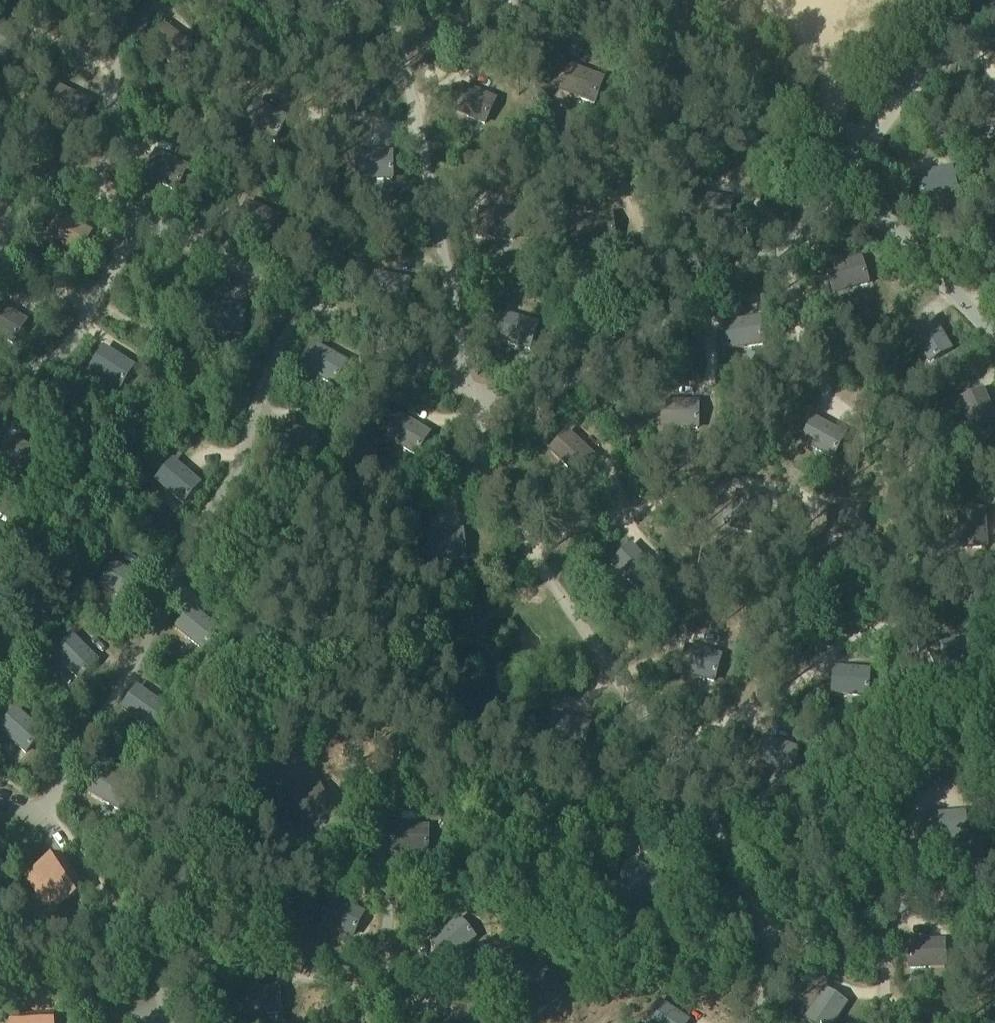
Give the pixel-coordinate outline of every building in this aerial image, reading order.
[(164,27),(147,50),(178,72),(194,49),(164,27)] [(605,80),(569,67),(559,94),(595,107),(605,80)] [(461,87),(450,110),(485,126),(496,103),(461,87)] [(985,100),(984,128),(994,128),(994,100),(985,100)] [(255,103),(242,127),(275,145),(289,121),(255,103)] [(190,169),(155,152),(143,177),(177,194),(190,169)] [(355,154),(355,182),(394,181),(393,154),(355,154)] [(952,168),(915,176),(921,203),(959,195),(952,168)] [(728,230),(733,202),(694,195),(689,223),(728,230)] [(60,216),(47,241),(80,259),(93,234),(60,216)] [(862,259),(825,271),(833,297),(870,286),(862,259)] [(28,323),(0,306),(0,339),(14,348),(28,323)] [(538,325),(502,314),(495,341),(532,352),(538,325)] [(722,325),(728,352),(764,347),(760,319),(722,325)] [(933,319),(908,334),(928,365),(952,350),(933,319)] [(315,345),(301,369),(335,388),(349,365),(315,345)] [(120,392),(136,368),(104,348),(89,372),(120,392)] [(958,402),(972,436),(994,427),(994,417),(984,391),(958,402)] [(661,402),(660,430),(699,431),(699,403),(661,402)] [(399,415),(385,439),(417,459),(430,434),(399,415)] [(800,443),(832,462),(846,437),(813,419),(800,443)] [(567,432),(548,453),(576,479),(595,458),(567,432)] [(0,457),(0,466),(32,480),(43,454),(8,439),(0,457)] [(155,483),(184,507),(202,485),(173,461),(155,483)] [(957,514),(959,552),(988,550),(985,511),(957,514)] [(464,532),(426,536),(429,563),(467,559),(464,532)] [(631,545),(611,565),(637,593),(657,573),(631,545)] [(100,589),(133,606),(146,581),(112,564),(100,589)] [(174,630),(204,654),(222,633),(192,608),(174,630)] [(53,657),(79,684),(99,663),(72,637),(53,657)] [(928,653),(943,688),(970,676),(953,642),(928,653)] [(686,647),(679,673),(715,684),(722,657),(686,647)] [(832,668),(831,696),(870,698),(870,671),(832,668)] [(121,711),(151,733),(167,709),(137,688),(121,711)] [(26,757),(44,735),(17,711),(0,728),(0,733),(26,757)] [(765,738),(756,764),(792,776),(800,750),(765,738)] [(102,771),(88,795),(120,814),(135,790),(102,771)] [(963,804),(960,786),(934,790),(936,808),(963,804)] [(284,803),(297,828),(332,813),(319,788),(284,803)] [(928,816),(930,844),(968,840),(965,813),(928,816)] [(429,827),(391,827),(390,854),(429,854),(429,827)] [(47,893),(39,899),(50,916),(83,894),(59,859),(35,875),(39,881),(47,893)] [(631,861),(618,886),(650,904),(664,879),(631,861)] [(320,924),(354,939),(365,914),(331,899),(320,924)] [(447,964),(476,942),(459,920),(429,942),(447,964)] [(907,943),(909,971),(946,969),(944,941),(907,943)] [(565,996),(542,966),(520,983),(542,1013),(565,996)] [(279,986),(242,992),(245,1019),(282,1014),(279,986)] [(804,1021),(807,1022),(836,1022),(847,1005),(825,990),(804,1021)] [(690,1022),(659,1000),(644,1022),(689,1022),(690,1022)]
